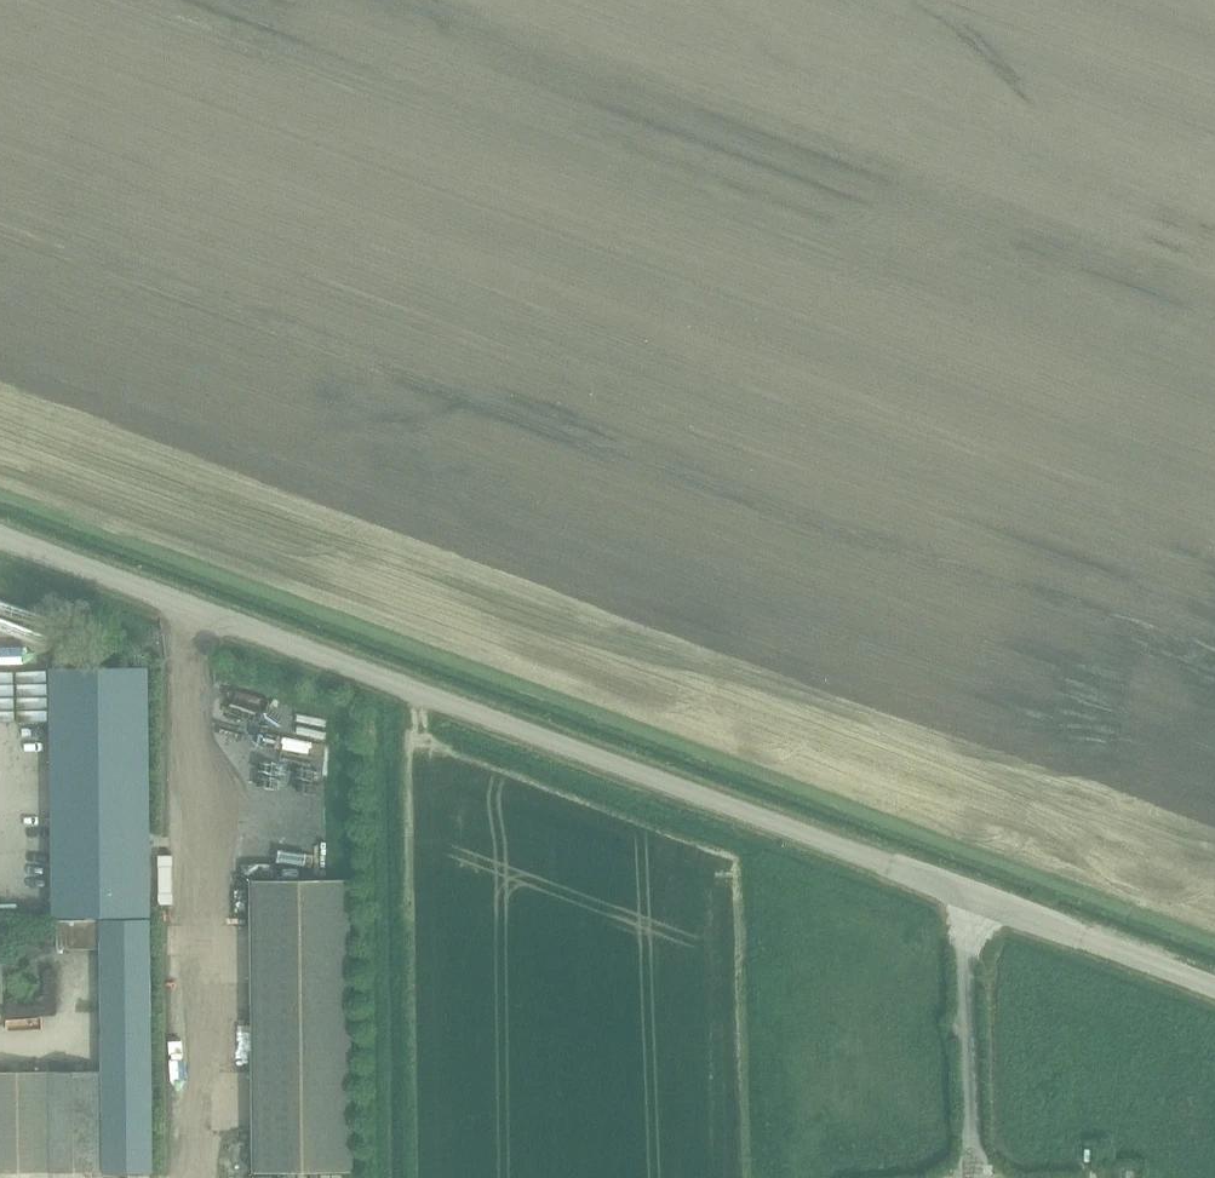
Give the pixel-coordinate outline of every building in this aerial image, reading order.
[(53,918),(77,918),(150,917),(147,668),(50,669),(53,918)] [(349,880),(250,881),(252,1173),(352,1172),(349,880)] [(103,1173),(152,1173),(150,944),(149,920),(57,921),(57,950),(100,950),(103,1173)] [(0,1072),(0,1174),(99,1173),(99,1072),(0,1072)]
